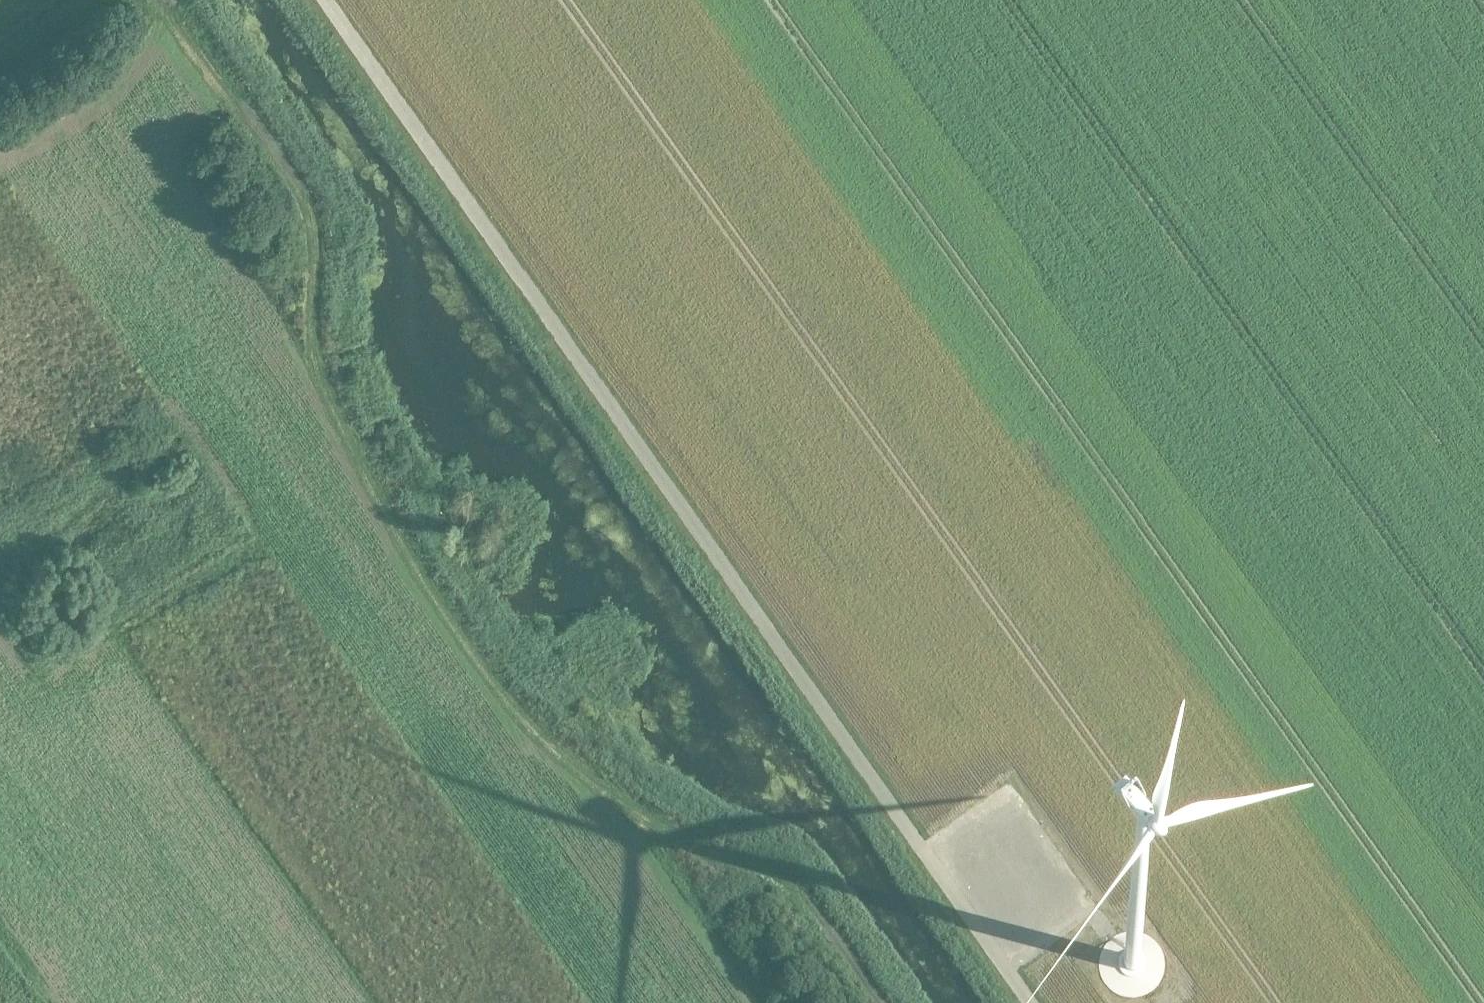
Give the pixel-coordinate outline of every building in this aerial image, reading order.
[(1123,963),(1123,965),(1123,967),(1123,968),(1124,970),(1125,971),(1126,972),(1128,973),(1129,974),(1131,974),(1133,974),(1134,974),(1136,973),(1137,972),(1139,971),(1139,970),(1140,968),(1141,966),(1141,965),(1141,963),(1140,962),(1139,960),(1138,959),(1137,958),(1136,957),(1134,956),(1132,956),(1131,956),(1129,956),(1128,957),(1126,958),(1125,959),(1124,960),(1123,962),(1123,963)]
